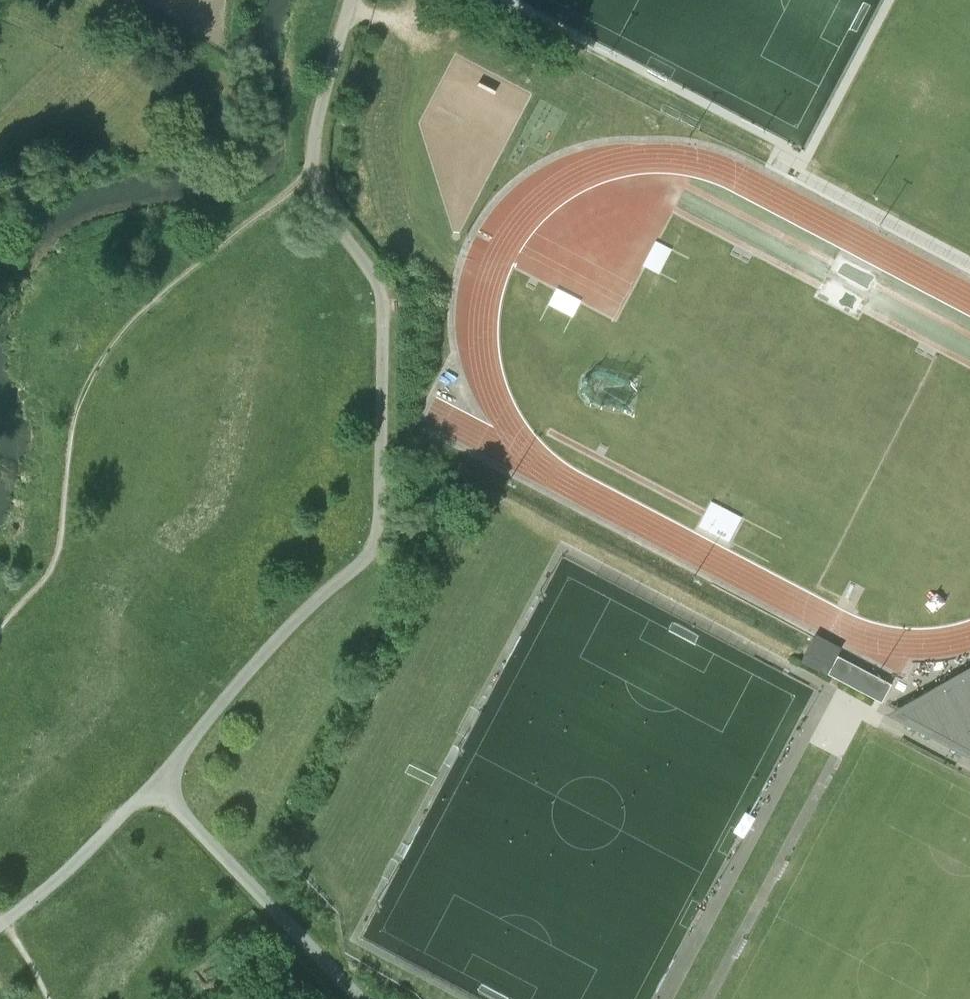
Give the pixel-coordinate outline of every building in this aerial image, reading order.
[(882,702),(891,683),(838,655),(828,673),(882,702)] [(944,689),(947,691),(943,699),(936,695),(904,713),(969,748),(969,675),(944,689)]
